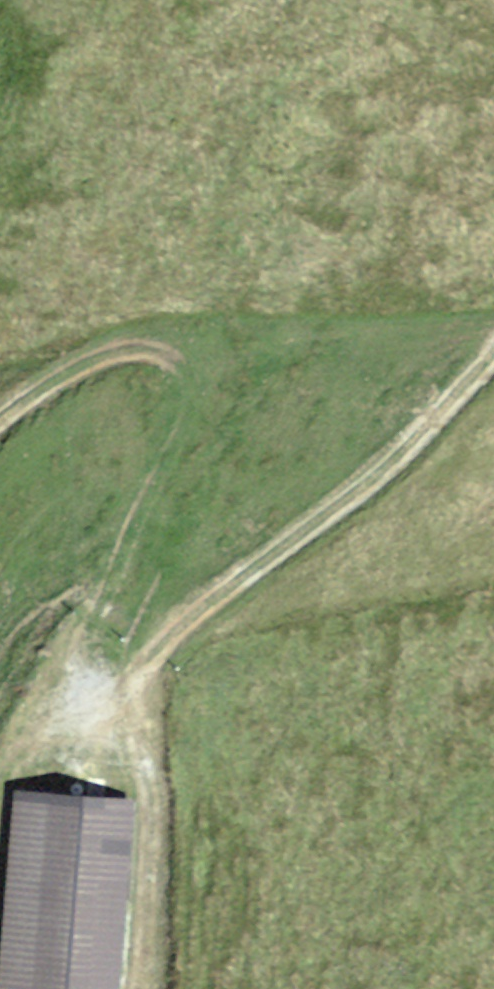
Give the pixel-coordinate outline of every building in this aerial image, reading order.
[(5,794),(0,853),(0,988),(10,988),(120,988),(136,806),(5,794)]
